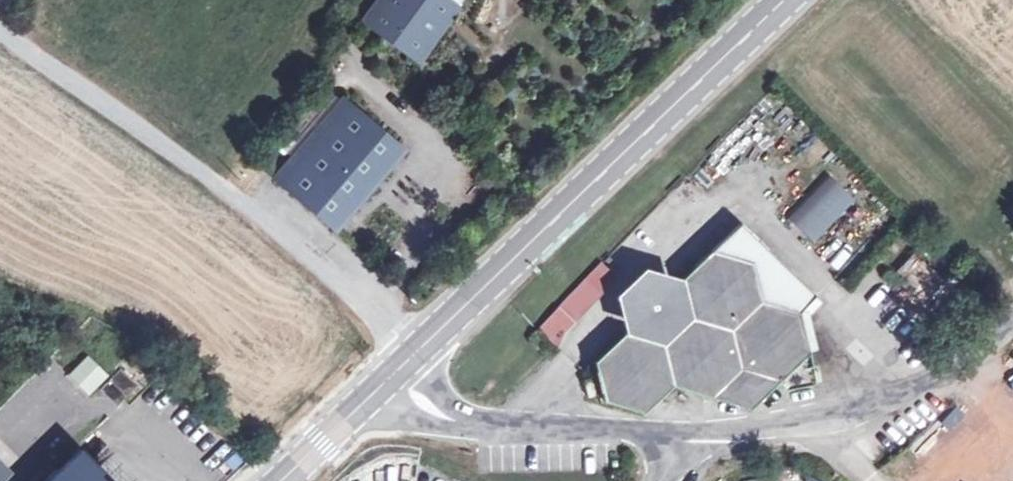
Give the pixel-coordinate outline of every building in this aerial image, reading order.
[(417,40),(372,8),(366,16),(419,55),(460,0),(447,0),(417,40)] [(372,8),(417,40),(447,0),(378,0),(372,8)] [(345,96),(279,173),(337,223),(403,145),(345,96)] [(786,220),(816,247),(856,201),(825,174),(786,220)] [(736,224),(681,278),(691,317),(661,344),(623,332),(594,361),(604,400),(643,411),(671,384),(748,406),(777,379),(785,387),(814,382),(796,312),(811,295),(736,224)] [(691,317),(681,278),(643,267),(614,295),(623,332),(661,344),(691,317)] [(537,329),(553,344),(571,325),(555,311),(537,329)] [(87,354),(67,375),(88,395),(108,374),(87,354)] [(94,396),(97,410),(136,402),(130,368),(102,373),(106,393),(94,396)] [(81,448),(46,480),(112,480),(81,448)] [(16,472),(0,457),(0,480),(8,480),(16,472)]
